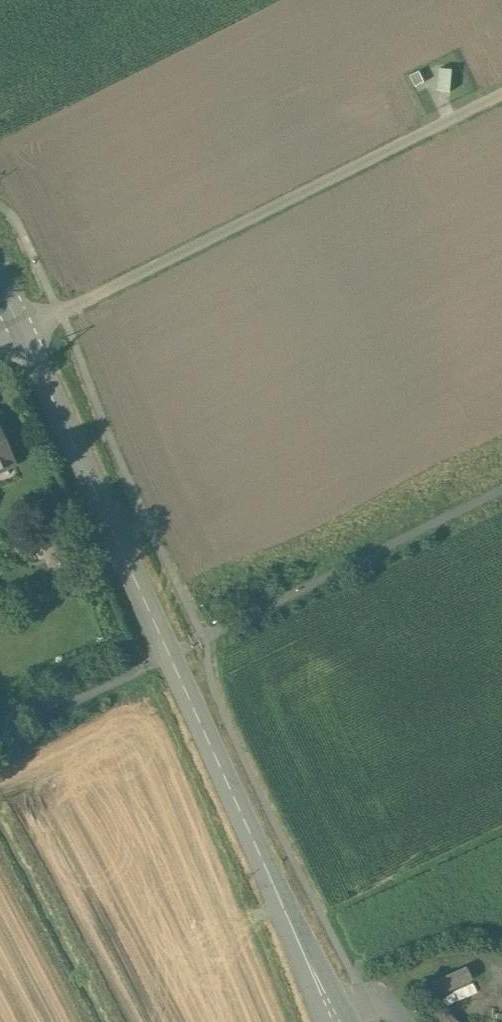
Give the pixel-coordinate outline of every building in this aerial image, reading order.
[(13,462),(0,434),(0,468),(13,462)] [(462,959),(427,976),(436,993),(470,976),(462,959)]
